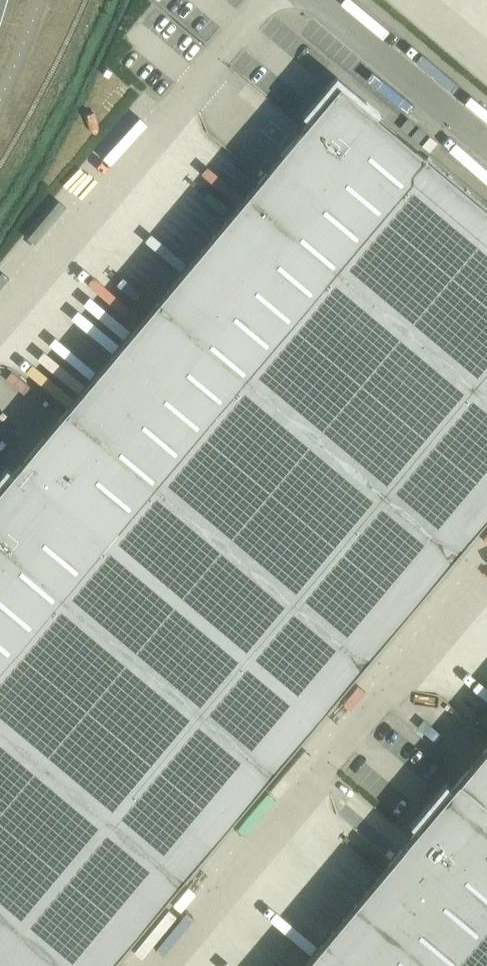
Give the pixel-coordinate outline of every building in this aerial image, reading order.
[(348,683),(486,517),(486,210),(337,83),(310,115),(312,117),(303,128),(48,432),(10,478),(7,475),(0,484),(0,965),(110,965),(348,683)] [(304,965),(486,965),(486,749),(455,787),(423,825),(420,823),(392,856),(394,858),(304,965)]
